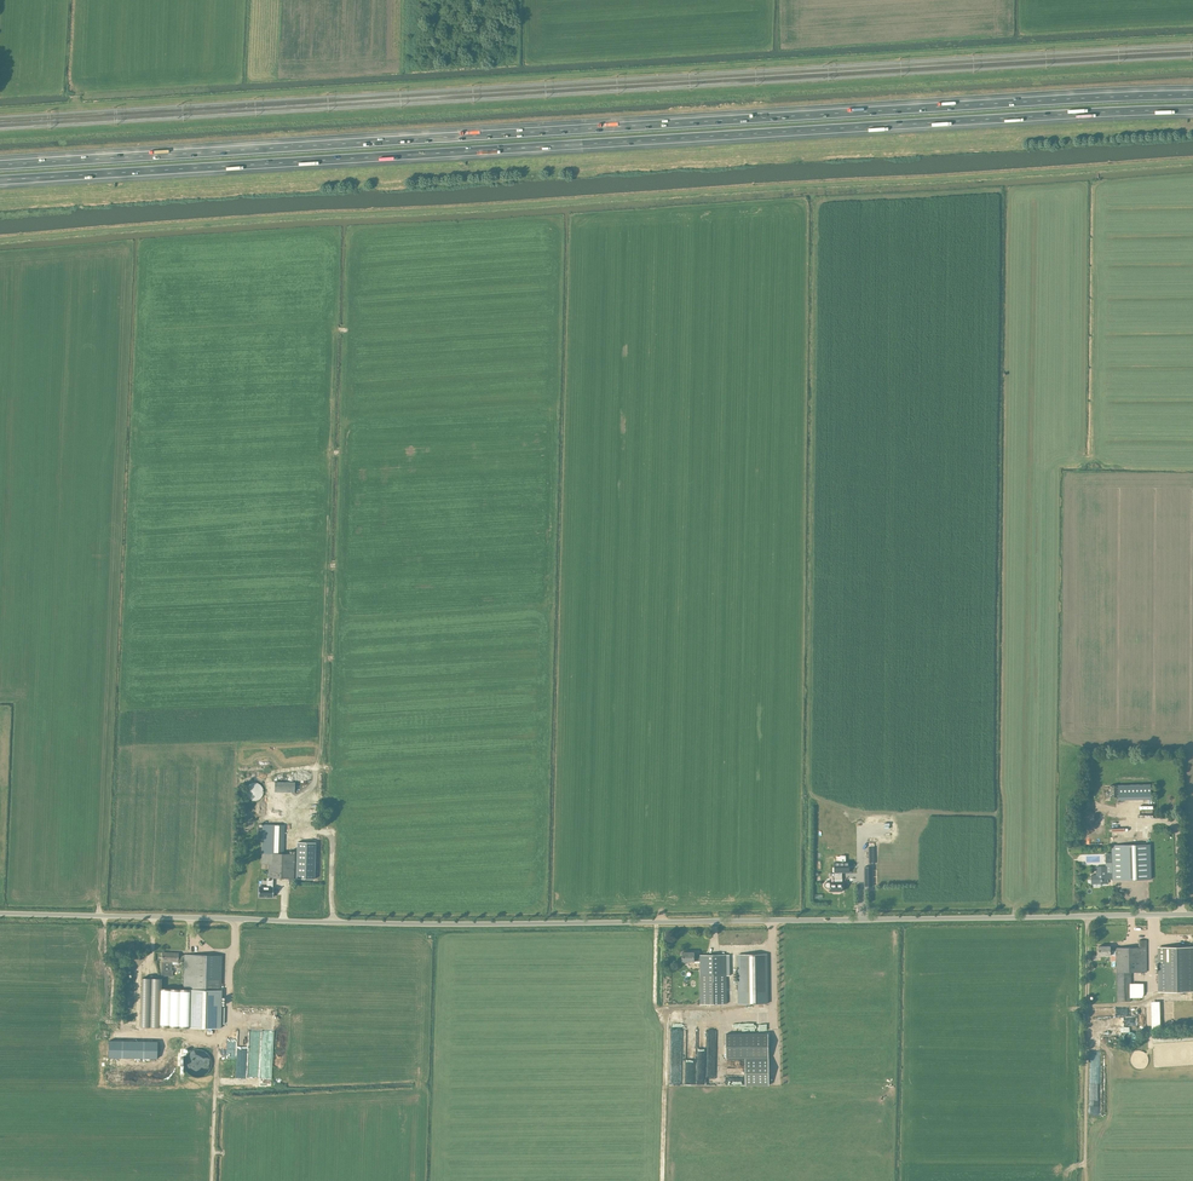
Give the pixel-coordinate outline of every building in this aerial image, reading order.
[(256,800),(258,800),(260,798),(261,797),(263,795),(263,793),(263,791),(263,789),(262,787),(261,785),(259,784),(257,783),(255,782),(253,782),(251,783),(249,783),(247,785),(246,787),(245,788),(245,791),(245,793),(246,795),(247,797),(248,798),(250,799),(252,800),(254,801),(256,800)] [(295,792),(295,782),(275,782),(275,792),(295,792)] [(1151,799),(1151,784),(1118,785),(1118,800),(1151,799)] [(912,825),(912,829),(923,829),(922,814),(907,815),(908,825),(912,825)] [(258,829),(257,838),(262,838),(261,864),(268,864),(268,879),(273,879),(288,880),(288,884),(296,884),(296,878),(294,878),(295,854),(284,854),(285,825),(262,824),(262,829),(258,829)] [(864,824),(858,835),(868,841),(875,829),(864,824)] [(299,842),(299,878),(317,879),(318,842),(299,842)] [(1096,875),(1091,875),(1091,884),(1107,883),(1107,879),(1112,879),(1112,880),(1151,879),(1150,844),(1120,845),(1111,845),(1112,862),(1106,863),(1106,866),(1095,867),(1096,875)] [(826,882),(825,883),(825,887),(826,888),(830,888),(830,891),(843,891),(843,883),(842,883),(842,878),(842,872),(849,872),(849,862),(835,862),(835,883),(831,883),(831,882),(826,882)] [(258,887),(258,898),(273,899),(274,887),(273,887),(273,879),(268,879),(266,878),(266,887),(258,887)] [(289,886),(289,894),(310,894),(310,886),(289,886)] [(1098,946),(1098,955),(1110,955),(1116,955),(1116,972),(1117,972),(1117,1001),(1131,1001),(1131,972),(1147,972),(1146,940),(1138,940),(1138,947),(1115,947),(1115,950),(1110,950),(1110,946),(1098,946)] [(1159,991),(1192,990),(1192,947),(1159,947),(1159,991)] [(141,1018),(141,1026),(220,1028),(222,955),(184,954),(184,955),(179,954),(179,953),(162,952),(161,975),(173,976),(173,970),(172,970),(172,961),(179,961),(184,961),(183,989),(162,989),(162,978),(142,978),(141,1018)] [(694,952),(682,952),(683,962),(694,961),(700,961),(700,980),(701,980),(702,1004),(716,1004),(715,980),(727,980),(726,954),(700,955),(700,956),(694,956),(694,952)] [(738,954),(738,1004),(768,1003),(768,974),(772,974),(772,954),(738,954)] [(259,1078),(260,1042),(249,1042),(249,1029),(238,1028),(237,1077),(259,1078)] [(1131,1045),(1133,1045),(1134,1044),(1135,1043),(1136,1041),(1137,1039),(1137,1037),(1136,1036),(1135,1034),(1134,1033),(1132,1032),(1130,1032),(1129,1032),(1127,1032),(1125,1033),(1124,1034),(1123,1036),(1123,1038),(1123,1040),(1123,1041),(1124,1043),(1126,1044),(1127,1045),(1129,1045),(1131,1045)] [(727,1058),(746,1058),(746,1085),(769,1085),(768,1033),(726,1034),(727,1058)] [(151,1043),(108,1042),(108,1060),(157,1061),(157,1059),(151,1058),(151,1043)] [(227,1044),(227,1058),(235,1058),(235,1044),(227,1044)] [(185,1059),(184,1064),(185,1069),(187,1073),(191,1076),(195,1078),(200,1078),(205,1076),(208,1074),(211,1070),(212,1066),(212,1061),(210,1057),(207,1054),(203,1051),(199,1050),(195,1050),(191,1052),(187,1055),(185,1059)]
